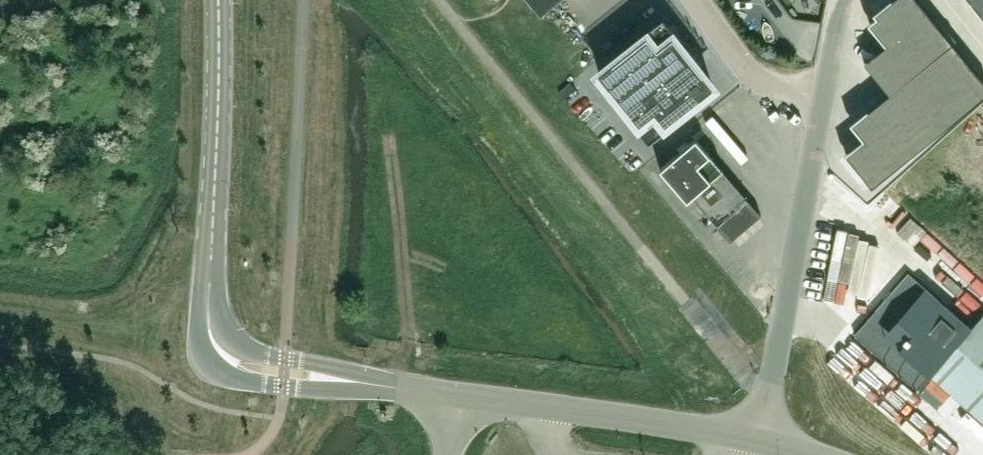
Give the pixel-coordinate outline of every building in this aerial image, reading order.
[(541,16),(560,0),(528,0),(541,16)] [(928,0),(877,0),(876,1),(889,16),(868,33),(875,41),(865,49),(890,81),(853,111),(866,127),(847,142),(872,174),(982,84),(982,69),(928,0)] [(982,18),(982,0),(969,0),(982,18)] [(599,73),(650,136),(713,85),(662,22),(599,73)] [(695,137),(659,168),(687,200),(691,196),(730,241),(761,214),(695,137)] [(982,238),(982,226),(969,217),(958,233),(977,246),(982,238)] [(971,328),(908,273),(854,334),(917,390),(931,374),(982,420),(982,314),(971,328)]
